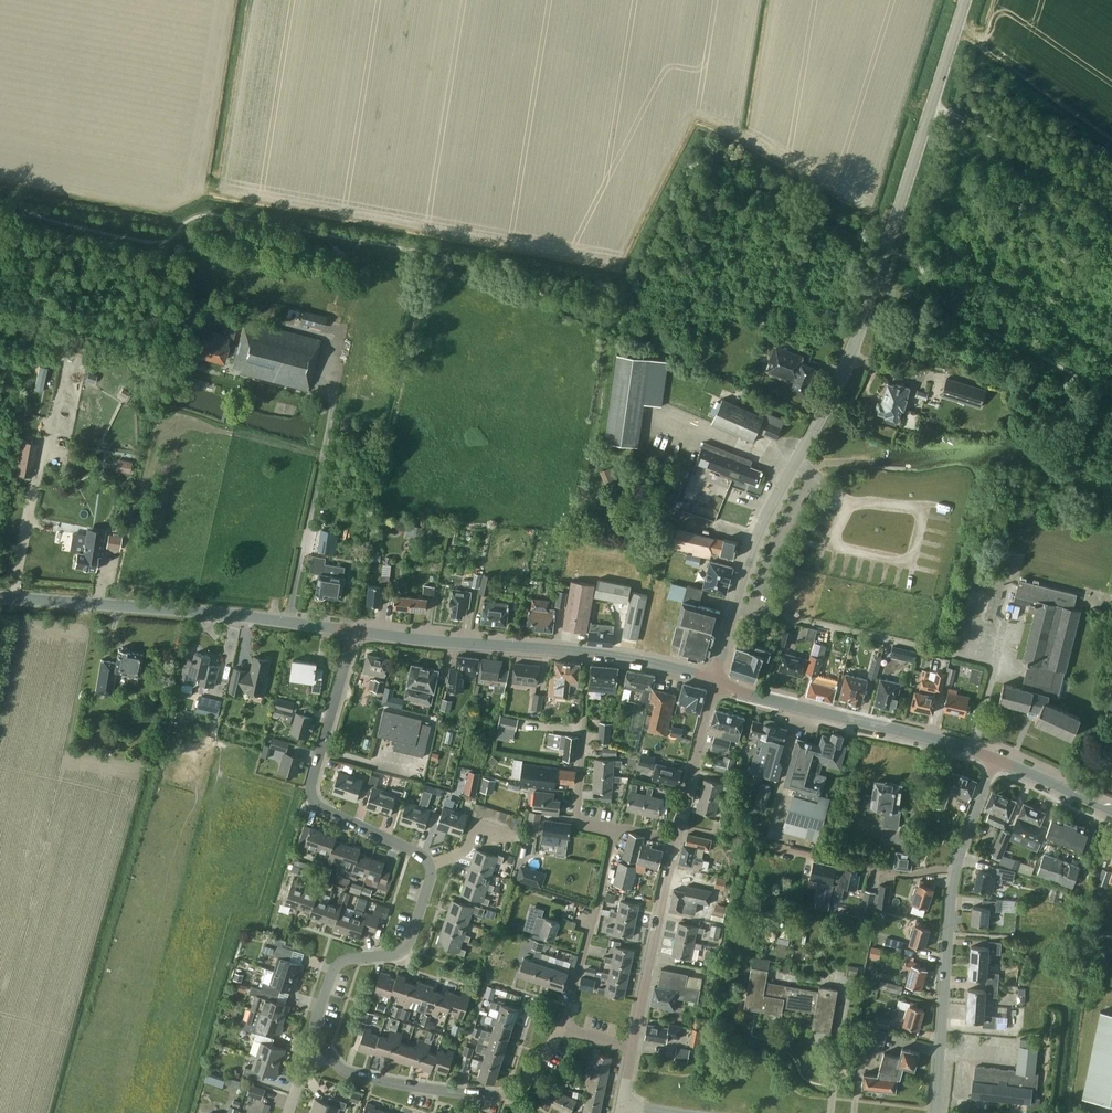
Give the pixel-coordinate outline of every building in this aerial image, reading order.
[(327,316),(303,310),(300,322),(324,328),(327,316)] [(236,351),(232,368),(241,370),(241,372),(307,389),(319,339),(244,320),(238,345),(231,344),(235,330),(226,328),(224,334),(213,331),(210,340),(202,338),(198,354),(223,360),(226,348),(236,351)] [(805,394),(815,368),(801,363),(804,356),(774,345),(765,370),(794,381),(791,388),(805,394)] [(638,446),(650,358),(617,354),(605,441),(638,446)] [(95,383),(97,375),(88,372),(86,380),(95,383)] [(731,385),(733,380),(725,376),(723,381),(731,385)] [(986,389),(946,377),(941,395),(980,407),(986,389)] [(906,398),(910,387),(898,384),(898,386),(887,383),(881,402),(881,401),(880,403),(877,402),(875,409),(878,410),(877,412),(887,415),(898,418),(901,408),(903,409),(907,398),(906,398)] [(126,398),(130,392),(123,388),(119,394),(126,398)] [(928,393),(917,390),(915,397),(926,400),(928,393)] [(711,423),(724,428),(754,441),(759,431),(776,439),(784,420),(757,408),(755,413),(722,398),(719,404),(714,402),(709,414),(714,417),(711,423)] [(22,441),(16,474),(31,477),(38,444),(22,441)] [(757,484),(762,471),(750,466),(752,460),(704,441),(696,462),(721,471),(720,474),(732,479),(743,483),(745,479),(757,484)] [(116,459),(116,471),(131,471),(131,459),(116,459)] [(600,471),(606,485),(616,481),(611,467),(600,471)] [(669,472),(658,506),(682,513),(693,479),(669,472)] [(77,551),(74,566),(95,569),(97,555),(100,556),(105,530),(87,527),(85,538),(84,538),(82,552),(77,551)] [(736,555),(737,550),(736,548),(736,547),(737,542),(724,538),(724,540),(677,529),(665,527),(662,538),(674,540),(673,547),(710,556),(711,550),(720,552),(720,554),(733,558),(734,557),(736,555)] [(320,530),(318,551),(336,553),(338,532),(320,530)] [(121,537),(108,534),(106,547),(119,549),(121,537)] [(685,563),(699,566),(701,556),(687,553),(685,563)] [(343,577),(345,566),(325,563),(326,557),(312,555),(310,569),(320,570),(316,594),(319,597),(323,598),(327,595),(328,595),(341,597),(345,577),(343,577)] [(710,561),(703,587),(726,593),(733,567),(710,561)] [(479,587),(481,575),(474,573),(471,586),(479,587)] [(493,576),(483,573),(479,593),(489,595),(493,576)] [(388,590),(390,576),(380,575),(379,586),(369,584),(367,604),(381,605),(383,589),(388,590)] [(394,607),(410,608),(411,596),(406,596),(408,583),(407,583),(407,579),(402,578),(402,582),(401,582),(400,595),(395,594),(394,607)] [(628,602),(631,585),(598,578),(594,596),(628,602)] [(999,701),(1028,708),(1027,714),(1036,716),(1034,720),(1071,737),(1080,717),(1047,702),(1049,695),(1058,697),(1080,610),(1072,608),(1076,593),(1019,579),(1013,600),(1030,604),(1028,610),(1034,612),(1023,659),(1029,661),(1023,688),(1003,683),(999,701)] [(588,643),(592,644),(612,646),(614,625),(591,623),(591,621),(588,621),(595,584),(571,580),(563,628),(586,632),(586,631),(589,632),(588,643)] [(668,597),(683,600),(677,623),(671,644),(680,646),(679,651),(682,655),(702,660),(703,660),(703,661),(708,658),(707,658),(711,644),(714,632),(720,610),(698,605),(703,589),(687,585),(687,586),(672,583),(668,597)] [(418,609),(426,610),(428,596),(434,596),(435,586),(424,585),(423,597),(411,596),(410,608),(410,610),(418,611),(418,609)] [(468,607),(471,591),(453,588),(452,597),(451,597),(450,604),(453,604),(451,614),(453,615),(454,617),(459,618),(461,616),(462,616),(463,611),(466,611),(467,606),(468,607)] [(560,589),(558,605),(564,606),(566,590),(560,589)] [(638,638),(647,595),(632,591),(623,635),(638,638)] [(552,631),(555,612),(555,608),(549,608),(550,600),(533,598),(531,609),(529,609),(527,628),(552,631)] [(506,624),(509,603),(484,600),(482,621),(506,624)] [(808,627),(806,638),(816,640),(817,628),(808,627)] [(779,644),(789,647),(793,632),(783,629),(779,644)] [(756,647),(737,641),(733,655),(729,668),(730,671),(755,679),(762,657),(768,659),(771,650),(756,645),(756,647)] [(814,641),(810,654),(805,672),(812,673),(806,694),(832,701),(839,673),(830,671),(828,678),(817,675),(826,645),(814,641)] [(139,675),(142,659),(144,659),(145,654),(129,651),(129,650),(128,650),(127,647),(122,646),(119,648),(118,648),(116,662),(101,659),(95,691),(111,694),(116,671),(139,675)] [(893,646),(891,655),(905,658),(907,649),(893,646)] [(196,652),(194,659),(186,657),(179,682),(194,685),(198,682),(214,686),(219,666),(208,663),(210,655),(196,652)] [(385,677),(389,659),(368,653),(363,672),(373,674),(385,677)] [(779,670),(802,676),(807,659),(783,653),(779,670)] [(477,671),(479,658),(457,655),(456,668),(451,667),(449,687),(461,689),(463,674),(477,675),(477,671)] [(875,679),(879,666),(881,657),(874,655),(868,677),(875,679)] [(265,680),(270,660),(254,656),(251,671),(235,668),(229,691),(241,694),(242,690),(264,695),(267,681),(265,680)] [(478,681),(495,683),(494,691),(504,692),(509,670),(501,668),(502,661),(481,658),(478,681)] [(320,692),(324,670),(316,668),(317,663),(293,659),(291,676),(313,680),(312,691),(320,692)] [(577,684),(580,663),(556,661),(554,675),(551,674),(549,695),(568,698),(570,683),(577,684)] [(539,665),(515,662),(513,682),(537,685),(539,665)] [(434,692),(439,669),(412,663),(407,686),(405,697),(431,703),(433,692),(434,692)] [(588,690),(589,690),(603,691),(616,693),(618,667),(591,664),(588,690)] [(948,667),(945,682),(952,684),(955,669),(948,667)] [(975,667),(972,679),(980,681),(983,669),(975,667)] [(922,669),(920,678),(922,678),(922,679),(928,680),(930,671),(922,669)] [(624,687),(627,688),(631,689),(642,691),(639,705),(646,707),(653,709),(652,713),(651,715),(650,720),(649,725),(648,728),(648,729),(648,731),(666,736),(676,694),(655,689),(652,688),(653,685),(655,675),(652,675),(627,670),(624,687)] [(861,703),(867,679),(846,673),(839,697),(852,700),(851,704),(858,705),(859,702),(861,703)] [(928,680),(925,693),(921,709),(933,712),(936,695),(931,694),(932,690),(942,691),(944,680),(945,675),(938,673),(936,678),(936,679),(936,681),(928,680)] [(894,709),(900,683),(880,678),(874,704),(894,709)] [(919,709),(921,709),(925,693),(928,680),(922,679),(922,678),(919,687),(920,687),(919,692),(915,691),(911,707),(913,708),(912,710),(919,711),(919,709)] [(382,692),(385,681),(374,679),(371,679),(368,689),(382,692)] [(683,710),(685,710),(699,714),(706,689),(705,688),(684,683),(683,683),(678,703),(684,705),(683,710)] [(964,715),(969,697),(956,694),(957,690),(949,688),(943,710),(964,715)] [(534,693),(531,709),(541,710),(544,694),(534,693)] [(217,717),(222,701),(200,695),(199,700),(197,699),(195,706),(197,706),(196,712),(217,717)] [(404,699),(389,695),(387,704),(402,708),(404,699)] [(292,711),(294,702),(277,697),(275,707),(274,713),(284,716),(286,710),(292,711)] [(440,709),(450,711),(452,700),(442,698),(440,709)] [(423,756),(431,725),(421,722),(422,718),(384,709),(378,734),(395,739),(393,749),(423,756)] [(715,734),(713,744),(724,748),(728,749),(731,738),(738,740),(744,717),(716,709),(712,723),(710,723),(708,732),(715,734)] [(307,736),(309,730),(312,730),(313,725),(311,724),(312,717),(296,713),(294,713),(290,714),(289,718),(290,721),(294,722),(291,732),(307,736)] [(498,726),(515,730),(518,719),(500,715),(498,726)] [(180,718),(172,716),(170,723),(178,725),(180,718)] [(778,759),(787,729),(776,726),(777,723),(773,720),(769,719),(764,720),(764,722),(753,719),(748,737),(758,739),(749,771),(778,779),(782,764),(778,759)] [(609,743),(611,723),(600,722),(598,742),(609,743)] [(681,737),(683,728),(672,726),(670,735),(681,737)] [(559,748),(559,747),(565,748),(563,759),(576,760),(579,737),(561,734),(549,732),(547,745),(552,746),(552,747),(559,748)] [(823,734),(820,744),(817,752),(836,757),(842,735),(833,732),(832,736),(823,734)] [(287,751),(289,741),(273,737),(270,746),(287,751)] [(842,759),(836,757),(817,752),(820,744),(797,738),(792,755),(821,763),(840,769),(842,759)] [(616,756),(617,748),(603,747),(602,755),(616,756)] [(285,752),(280,770),(297,775),(301,757),(285,752)] [(439,753),(433,752),(431,759),(438,760),(439,753)] [(639,764),(653,767),(655,757),(641,753),(639,764)] [(714,769),(732,773),(735,758),(724,755),(723,759),(716,758),(714,769)] [(818,773),(821,763),(792,755),(784,785),(796,789),(795,795),(794,795),(787,820),(821,830),(828,805),(818,802),(820,795),(820,796),(826,776),(818,773)] [(514,758),(513,760),(512,776),(521,777),(522,762),(523,759),(514,758)] [(594,774),(613,775),(614,765),(621,765),(622,760),(595,758),(594,774)] [(520,784),(547,788),(555,789),(556,781),(574,784),(576,771),(557,768),(557,767),(522,762),(520,784)] [(678,785),(682,769),(656,763),(652,780),(662,782),(662,781),(678,785)] [(332,792),(344,796),(351,775),(339,771),(332,792)] [(469,771),(465,791),(476,794),(480,773),(469,771)] [(969,800),(976,780),(951,771),(943,795),(935,792),(931,804),(943,808),(947,796),(948,797),(949,794),(969,800)] [(366,807),(378,811),(385,790),(376,787),(379,776),(371,774),(365,791),(370,792),(366,807)] [(621,776),(613,775),(594,774),(593,791),(612,792),(612,781),(620,781),(621,776)] [(363,779),(351,775),(344,796),(356,800),(363,779)] [(496,779),(483,777),(480,790),(493,793),(496,779)] [(700,794),(719,799),(721,788),(729,790),(730,785),(704,779),(700,794)] [(898,827),(900,813),(897,812),(901,784),(875,780),(873,795),(865,794),(864,804),(871,805),(871,806),(882,807),(881,813),(885,814),(884,825),(898,827)] [(504,786),(518,790),(520,786),(506,782),(504,786)] [(755,808),(766,810),(772,784),(761,782),(755,808)] [(626,809),(642,813),(646,795),(636,792),(637,784),(632,783),(626,809)] [(419,805),(412,826),(424,830),(431,809),(425,807),(426,804),(428,805),(432,792),(441,795),(442,789),(426,784),(419,805)] [(648,787),(646,795),(642,813),(658,817),(662,798),(651,796),(653,788),(648,787)] [(391,792),(385,790),(378,811),(390,815),(395,800),(400,802),(404,791),(392,788),(391,792)] [(986,819),(999,825),(1004,827),(1016,800),(992,790),(984,809),(989,811),(986,819)] [(543,807),(542,812),(559,814),(560,800),(554,799),(554,793),(535,791),(534,793),(533,805),(543,807)] [(727,801),(719,799),(700,794),(697,810),(715,815),(718,804),(725,806),(727,801)] [(399,822),(412,826),(419,805),(406,801),(399,822)] [(1040,842),(1046,826),(1040,824),(1045,811),(1024,802),(1012,830),(1040,842)] [(478,816),(482,804),(476,803),(472,814),(478,816)] [(488,806),(482,804),(478,816),(484,818),(488,806)] [(436,827),(449,831),(456,810),(443,806),(436,827)] [(494,808),(488,806),(484,818),(490,820),(494,808)] [(722,807),(721,813),(728,815),(729,808),(722,807)] [(495,822),(499,810),(494,808),(490,820),(495,822)] [(456,810),(449,831),(461,835),(468,814),(456,810)] [(505,812),(499,810),(495,822),(501,824),(505,812)] [(527,826),(539,828),(541,813),(529,811),(527,826)] [(511,814),(505,812),(501,824),(507,826),(511,814)] [(507,826),(513,828),(517,816),(511,814),(507,826)] [(1082,849),(1089,829),(1077,825),(1077,824),(1065,819),(1065,820),(1053,815),(1046,835),(1051,837),(1050,840),(1053,841),(1054,838),(1082,849)] [(517,816),(513,828),(519,830),(523,818),(517,816)] [(545,819),(542,842),(557,844),(558,844),(557,850),(557,854),(560,855),(566,855),(568,838),(569,838),(571,823),(547,819),(545,819)] [(746,821),(739,819),(736,830),(743,832),(746,821)] [(309,846),(318,849),(324,831),(311,827),(309,833),(302,831),(298,843),(305,845),(302,852),(307,854),(309,846)] [(1012,833),(1001,828),(991,853),(1001,858),(1012,833)] [(324,831),(318,849),(326,852),(323,859),(323,860),(327,862),(329,857),(335,840),(337,836),(324,831)] [(658,867),(663,850),(651,847),(651,844),(642,842),(644,836),(629,832),(622,858),(637,861),(637,862),(658,867)] [(700,869),(700,868),(707,870),(709,861),(702,859),(703,858),(702,858),(704,848),(709,849),(711,839),(688,833),(686,843),(683,843),(679,862),(691,865),(691,867),(700,869)] [(327,862),(326,865),(331,866),(334,859),(342,862),(348,844),(335,840),(329,857),(327,862)] [(361,848),(348,844),(342,862),(350,864),(348,872),(352,873),(353,870),(359,853),(361,848)] [(476,849),(471,864),(492,871),(495,860),(502,863),(504,856),(497,853),(497,855),(476,849)] [(910,869),(913,854),(896,851),(894,867),(910,869)] [(352,873),(350,878),(355,879),(358,872),(366,874),(372,857),(359,853),(353,870),(352,873)] [(1072,886),(1079,866),(1044,853),(1037,873),(1072,886)] [(372,857),(366,874),(374,877),(372,885),(377,886),(378,881),(386,884),(390,872),(382,869),(385,861),(372,857)] [(1021,860),(1015,858),(1012,867),(1019,869),(1021,860)] [(322,860),(319,869),(324,870),(326,866),(326,865),(327,862),(323,860),(322,860)] [(631,888),(636,866),(619,861),(614,884),(631,888)] [(826,883),(825,892),(822,903),(830,905),(834,884),(833,883),(836,866),(814,861),(809,879),(824,882),(826,883)] [(299,872),(301,867),(293,864),(291,870),(299,872)] [(488,882),(492,871),(471,864),(466,879),(487,886),(486,888),(493,890),(494,885),(488,882)] [(995,877),(1014,881),(1016,870),(991,865),(990,872),(978,869),(974,888),(992,891),(995,877)] [(521,868),(517,879),(541,886),(544,876),(521,868)] [(836,884),(833,898),(841,900),(843,890),(844,886),(856,889),(860,874),(855,873),(856,870),(847,868),(846,871),(842,870),(839,884),(836,884)] [(1111,871),(1102,868),(1097,883),(1106,886),(1111,871)] [(338,874),(336,881),(349,885),(351,878),(338,874)] [(724,888),(726,878),(716,877),(715,887),(724,888)] [(298,907),(304,890),(296,887),(298,880),(293,878),(285,903),(298,907)] [(483,896),(486,888),(487,886),(466,879),(461,893),(482,900),(481,902),(488,904),(490,898),(483,896)] [(926,907),(933,888),(926,885),(927,882),(920,880),(917,888),(915,887),(913,894),(915,895),(912,903),(926,907)] [(890,885),(879,884),(876,906),(887,907),(890,885)] [(304,890),(298,907),(311,912),(317,894),(318,891),(320,887),(315,885),(312,893),(304,890)] [(709,904),(712,890),(686,885),(685,891),(673,889),(669,908),(681,911),(687,912),(690,900),(709,904)] [(370,895),(372,889),(363,886),(361,892),(370,895)] [(1053,886),(1050,900),(1057,901),(1060,888),(1053,886)] [(328,903),(322,920),(335,924),(335,925),(341,907),(342,905),(342,904),(344,900),(346,892),(342,890),(341,893),(339,898),(336,906),(328,903)] [(322,920),(328,903),(320,900),(322,892),(318,891),(317,894),(311,912),(309,916),(322,920)] [(607,891),(606,898),(615,900),(616,893),(607,891)] [(860,907),(858,916),(862,917),(869,919),(871,910),(872,910),(876,892),(868,891),(866,901),(862,900),(860,907)] [(335,924),(333,929),(346,933),(352,916),(345,913),(344,913),(346,906),(347,905),(351,893),(346,892),(344,900),(342,904),(342,905),(341,907),(335,925),(335,924)] [(359,896),(355,908),(358,909),(360,901),(365,903),(366,899),(359,896)] [(989,910),(996,910),(1002,911),(1003,899),(997,898),(997,900),(983,899),(982,906),(973,906),(971,923),(988,925),(989,910)] [(452,899),(447,915),(468,922),(472,911),(482,915),(485,908),(474,904),(473,906),(452,899)] [(600,913),(617,917),(635,921),(639,904),(620,900),(618,912),(602,908),(600,913)] [(714,902),(712,912),(724,915),(727,905),(714,902)] [(379,904),(375,913),(380,915),(383,916),(386,906),(383,905),(379,904)] [(352,916),(346,933),(359,937),(363,927),(375,931),(380,916),(368,912),(364,911),(363,911),(360,910),(358,909),(355,908),(352,916)] [(464,933),(468,922),(447,915),(442,930),(463,937),(462,939),(469,941),(471,935),(464,933)] [(553,938),(559,921),(546,917),(546,918),(538,915),(533,932),(540,934),(553,938)] [(632,936),(635,921),(617,917),(615,927),(607,925),(606,930),(632,936)] [(576,922),(563,918),(561,924),(574,929),(576,922)] [(923,948),(929,928),(922,926),(923,922),(916,920),(914,928),(911,928),(909,935),(911,936),(909,944),(923,948)] [(676,938),(694,942),(696,931),(704,933),(705,928),(679,922),(676,938)] [(712,924),(709,937),(718,939),(721,926),(712,924)] [(460,947),(462,939),(463,937),(442,930),(437,944),(458,950),(457,952),(464,955),(466,949),(460,947)] [(901,952),(904,941),(887,937),(884,947),(901,952)] [(702,943),(694,942),(676,938),(672,954),(691,958),(693,947),(701,948),(702,943)] [(264,944),(274,948),(272,954),(279,957),(274,970),(299,978),(304,964),(290,960),(293,949),(265,940),(264,944)] [(545,942),(543,942),(534,940),(531,949),(535,950),(536,949),(541,951),(541,949),(543,950),(544,945),(545,942)] [(971,946),(970,961),(987,962),(988,953),(1000,954),(1001,942),(988,941),(988,947),(971,946)] [(605,956),(604,961),(612,963),(630,966),(634,950),(620,947),(619,947),(617,947),(616,947),(615,946),(613,958),(612,957),(605,956)] [(879,959),(881,948),(872,946),(870,956),(879,959)] [(524,957),(519,973),(533,978),(539,961),(542,952),(541,952),(539,951),(538,951),(537,950),(536,950),(535,950),(532,959),(524,957)] [(571,953),(569,960),(571,961),(569,964),(570,965),(575,966),(578,955),(573,953),(571,953)] [(533,978),(548,983),(553,966),(556,956),(550,954),(547,964),(539,961),(533,978)] [(553,966),(548,983),(562,987),(568,971),(569,964),(571,961),(569,960),(564,959),(561,968),(553,966)] [(913,961),(906,959),(904,967),(909,969),(907,976),(909,976),(906,984),(921,988),(927,968),(919,966),(920,963),(913,961)] [(987,972),(987,962),(970,961),(969,977),(986,978),(985,984),(998,985),(999,973),(987,972)] [(602,971),(601,976),(608,978),(627,982),(630,966),(612,963),(610,973),(602,971)] [(830,1031),(838,989),(819,985),(818,991),(766,982),(768,969),(751,966),(744,1007),(781,1014),(783,1006),(815,1011),(812,1028),(830,1031)] [(261,988),(261,989),(276,993),(278,987),(295,992),(299,978),(274,970),(266,967),(261,981),(263,982),(261,988)] [(700,988),(699,988),(686,985),(688,973),(661,968),(658,986),(654,985),(651,1003),(664,1006),(664,1007),(674,1009),(677,997),(698,1001),(698,999),(702,1000),(705,990),(700,989),(700,988)] [(244,974),(235,971),(233,978),(242,981),(244,974)] [(381,971),(373,994),(380,996),(381,997),(382,993),(390,996),(391,996),(392,991),(396,978),(390,976),(390,974),(381,971)] [(397,974),(396,978),(392,991),(400,994),(397,1002),(403,1004),(411,982),(405,980),(406,977),(397,974)] [(581,976),(579,988),(593,991),(595,979),(581,976)] [(624,997),(627,982),(608,978),(606,988),(599,987),(597,992),(624,997)] [(903,986),(881,979),(879,987),(900,993),(903,986)] [(420,1001),(426,983),(418,980),(416,984),(411,982),(403,1004),(409,1007),(412,998),(420,1001)] [(421,1001),(418,1009),(425,1012),(431,1014),(439,992),(433,990),(434,986),(426,983),(420,1001),(421,1001)] [(968,988),(967,1004),(984,1005),(985,996),(997,996),(998,985),(985,984),(985,990),(968,988)] [(252,985),(249,993),(255,994),(251,1007),(251,1008),(286,1019),(290,1005),(274,1000),(276,993),(261,989),(261,988),(252,985)] [(512,993),(487,985),(484,996),(493,999),(495,992),(510,997),(512,993)] [(449,1010),(455,993),(446,990),(445,994),(439,992),(431,1014),(438,1016),(441,1007),(449,1010)] [(461,995),(455,993),(449,1010),(457,1013),(456,1016),(463,1019),(471,995),(462,992),(461,995)] [(520,997),(513,995),(511,1004),(517,1006),(520,997)] [(918,1028),(924,1009),(917,1006),(918,1003),(911,1001),(910,1002),(899,999),(897,1006),(906,1009),(904,1016),(906,1017),(903,1024),(918,1028)] [(499,1009),(497,1017),(497,1018),(513,1023),(518,1008),(491,1000),(489,1006),(499,1009)] [(387,1006),(378,1003),(376,1008),(385,1011),(387,1006)] [(984,1005),(967,1004),(966,1019),(983,1021),(982,1027),(995,1027),(996,1015),(984,1015),(984,1005)] [(392,1014),(399,1016),(402,1008),(395,1005),(392,1014)] [(281,1033),(286,1019),(251,1008),(247,1021),(241,1020),(239,1027),(248,1029),(248,1030),(256,1032),(263,1034),(265,1028),(281,1033)] [(399,1017),(408,1019),(410,1010),(402,1008),(399,1017)] [(363,1009),(360,1020),(371,1024),(372,1020),(377,1021),(379,1014),(363,1009)] [(1111,1103),(1111,1013),(1100,1011),(1082,1097),(1111,1103)] [(424,1013),(421,1023),(428,1025),(431,1015),(424,1013)] [(509,1037),(513,1023),(497,1018),(497,1017),(487,1014),(485,1021),(495,1024),(492,1032),(509,1037)] [(890,1020),(878,1016),(875,1025),(887,1029),(890,1020)] [(454,1023),(450,1033),(460,1036),(463,1026),(454,1023)] [(667,1042),(668,1036),(680,1038),(682,1025),(669,1023),(668,1027),(662,1026),(647,1024),(645,1038),(667,1042)] [(365,1027),(363,1034),(357,1050),(366,1053),(367,1051),(373,1053),(379,1035),(371,1032),(372,1029),(365,1027)] [(881,1052),(887,1032),(873,1027),(867,1047),(881,1052)] [(490,1038),(488,1046),(504,1051),(509,1037),(492,1032),(482,1028),(480,1035),(490,1038)] [(699,1046),(703,1030),(693,1028),(690,1044),(699,1046)] [(379,1035),(373,1053),(382,1056),(384,1052),(389,1054),(397,1031),(390,1029),(388,1038),(379,1035)] [(435,1032),(429,1030),(427,1037),(433,1039),(435,1032)] [(397,1031),(389,1054),(395,1056),(394,1059),(402,1062),(408,1045),(400,1042),(403,1033),(400,1032),(399,1032),(398,1032),(397,1031)] [(256,1032),(254,1039),(260,1041),(261,1041),(257,1055),(281,1063),(286,1049),(269,1043),(271,1037),(263,1034),(256,1032)] [(416,1047),(408,1045),(402,1062),(411,1065),(412,1061),(418,1063),(425,1041),(419,1039),(416,1047)] [(425,1041),(418,1063),(423,1065),(422,1068),(422,1069),(431,1072),(432,1067),(436,1054),(428,1051),(431,1043),(425,1041)] [(486,1053),(483,1060),(483,1061),(500,1066),(504,1051),(488,1046),(478,1043),(476,1049),(486,1053)] [(462,1053),(471,1056),(474,1048),(465,1045),(462,1053)] [(976,1065),(974,1080),(973,1080),(971,1096),(1033,1102),(1035,1101),(1038,1073),(1035,1073),(1038,1047),(1019,1045),(1016,1070),(1008,1069),(1008,1071),(1000,1071),(1000,1068),(976,1065)] [(677,1046),(674,1060),(687,1062),(690,1049),(677,1046)] [(915,1069),(915,1068),(920,1052),(902,1047),(900,1056),(884,1051),(877,1074),(864,1073),(862,1087),(867,1087),(866,1090),(873,1090),(873,1088),(885,1089),(884,1092),(891,1092),(891,1090),(896,1091),(897,1077),(900,1077),(903,1066),(915,1069)] [(436,1054),(432,1067),(434,1068),(439,1069),(438,1071),(447,1074),(449,1068),(455,1051),(448,1049),(447,1052),(437,1049),(436,1054)] [(595,1053),(592,1069),(608,1072),(612,1057),(595,1053)] [(245,1068),(243,1073),(258,1078),(260,1071),(277,1077),(280,1068),(281,1063),(257,1055),(252,1068),(250,1068),(245,1066),(245,1068)] [(459,1069),(466,1071),(471,1057),(464,1055),(459,1069)] [(483,1061),(483,1060),(473,1057),(471,1064),(481,1067),(478,1075),(495,1081),(500,1066),(483,1061)] [(605,1088),(608,1072),(592,1069),(589,1085),(605,1088)] [(247,1094),(262,1099),(265,1088),(250,1083),(247,1094)] [(537,1098),(554,1106),(560,1092),(544,1084),(537,1098)] [(589,1085),(586,1100),(602,1104),(605,1088),(589,1085)] [(361,1094),(352,1091),(350,1099),(358,1102),(361,1094)] [(560,1092),(554,1106),(569,1112),(570,1112),(577,1099),(560,1092)] [(310,1112),(313,1112),(338,1112),(340,1107),(344,1109),(347,1102),(334,1098),(331,1104),(315,1099),(310,1112)] [(241,1101),(234,1099),(232,1105),(239,1107),(241,1101)] [(586,1100),(583,1112),(600,1112),(602,1104),(586,1100)] [(381,1109),(375,1107),(376,1105),(367,1102),(363,1112),(380,1112),(381,1109)] [(271,1105),(264,1103),(261,1112),(268,1112),(271,1105)]
